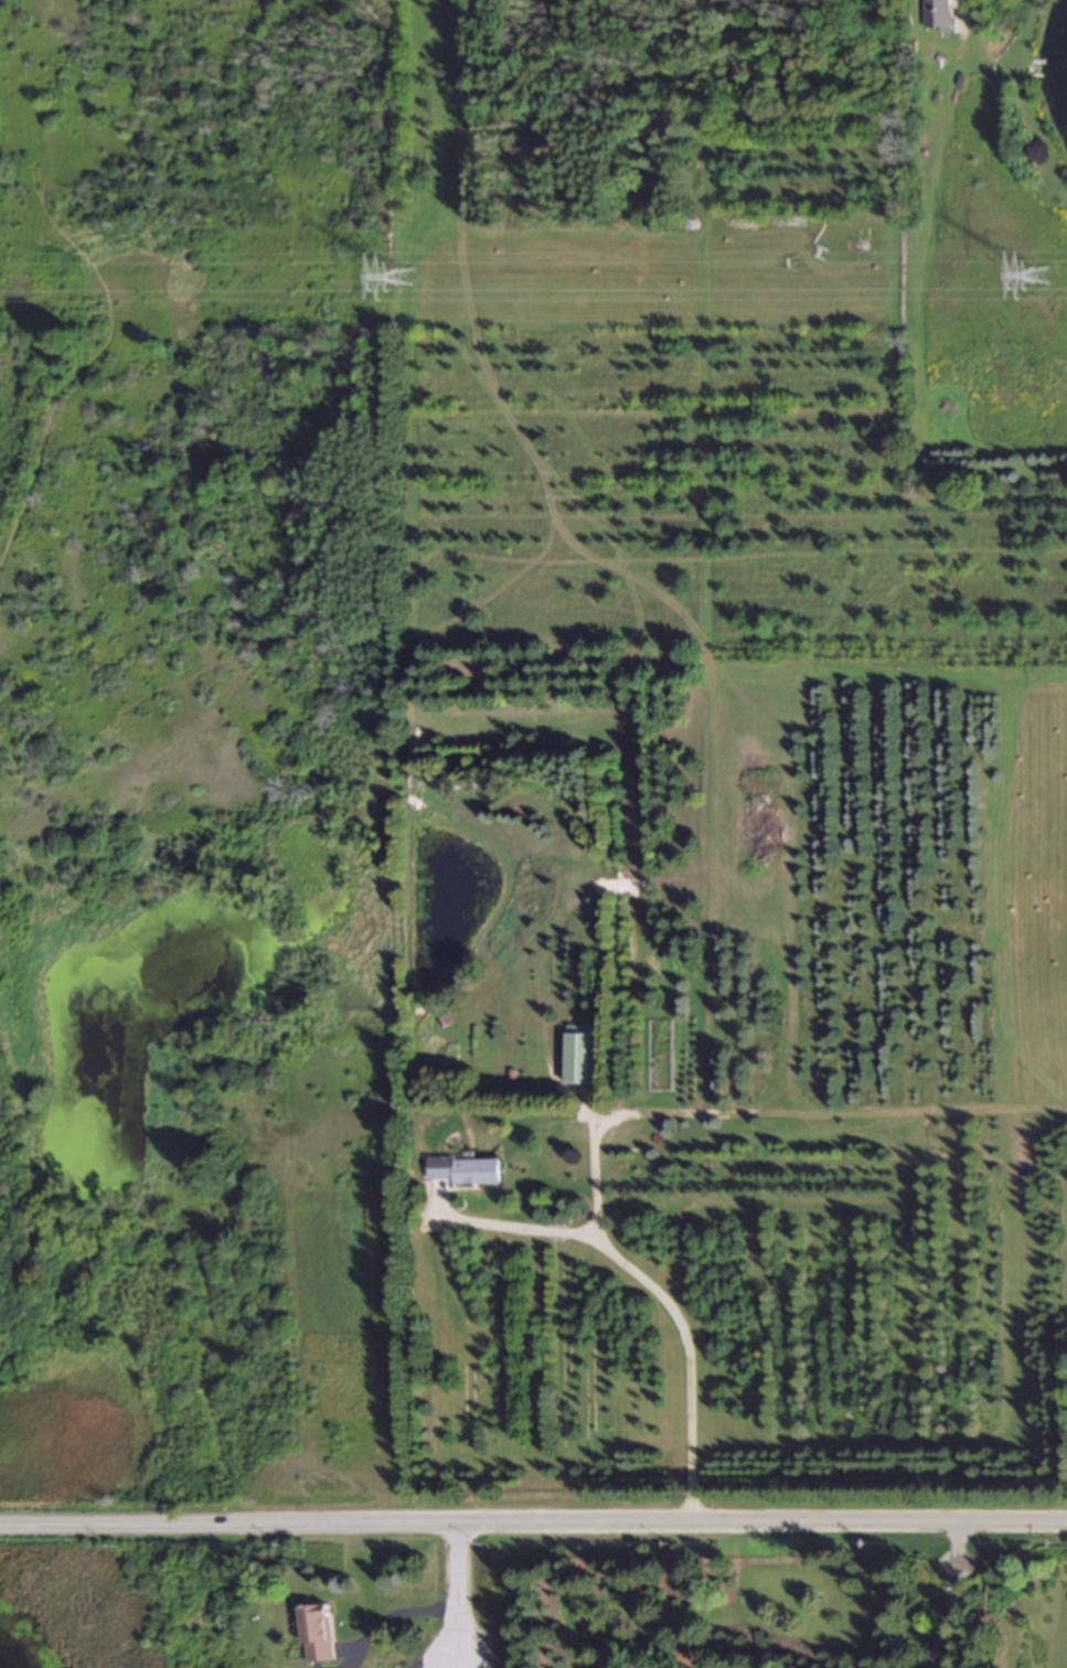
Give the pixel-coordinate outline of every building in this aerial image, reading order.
[(596,1085),(597,1027),(567,1027),(566,1085),(596,1085)] [(430,1185),(502,1184),(501,1159),(430,1160),(430,1185)] [(328,1606),(300,1609),(306,1665),(334,1662),(328,1606)]
